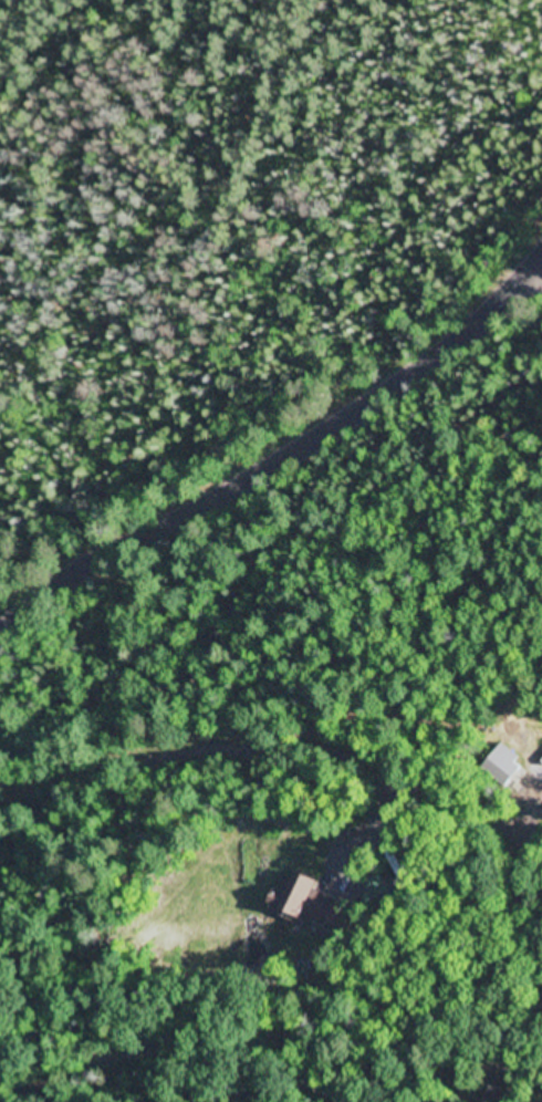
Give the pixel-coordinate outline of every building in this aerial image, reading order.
[(522,764),(497,746),(481,769),(506,786),(522,764)] [(324,882),(297,871),(288,893),(279,890),(271,910),(325,932),(338,899),(320,892),(324,882)]
